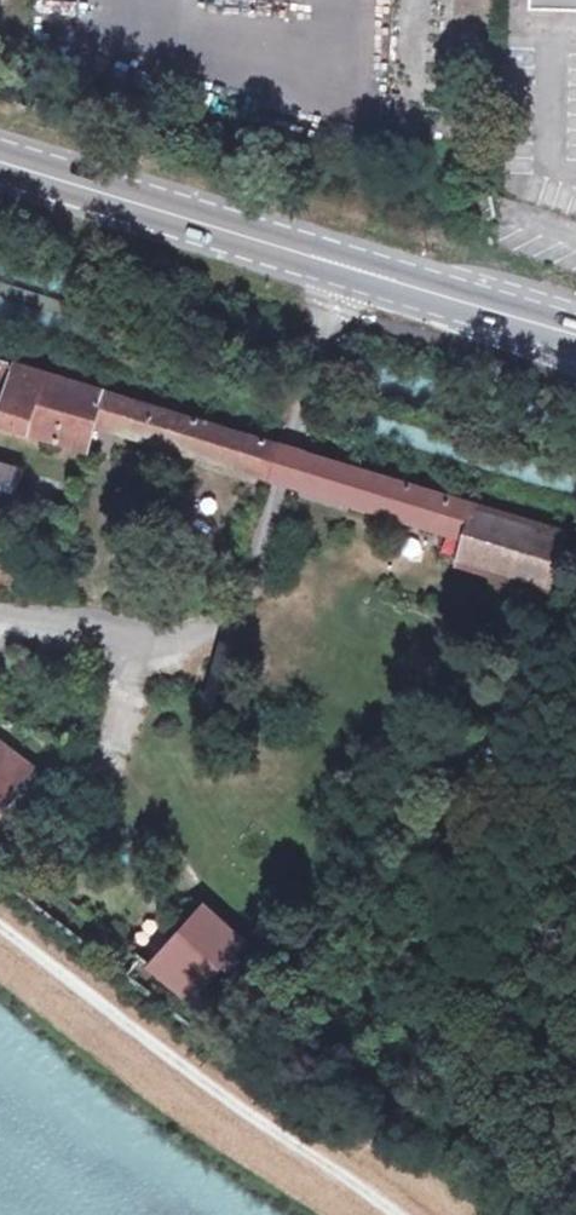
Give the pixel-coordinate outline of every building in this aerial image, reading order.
[(568,535),(294,451),(93,390),(0,362),(0,410),(11,413),(6,431),(93,457),(101,432),(291,490),(469,543),(460,566),(552,594),(568,535)] [(0,467),(0,518),(18,523),(32,476),(0,467)] [(7,812),(42,773),(0,741),(0,807),(7,812)] [(208,908),(159,968),(198,1000),(251,941),(208,908)]
